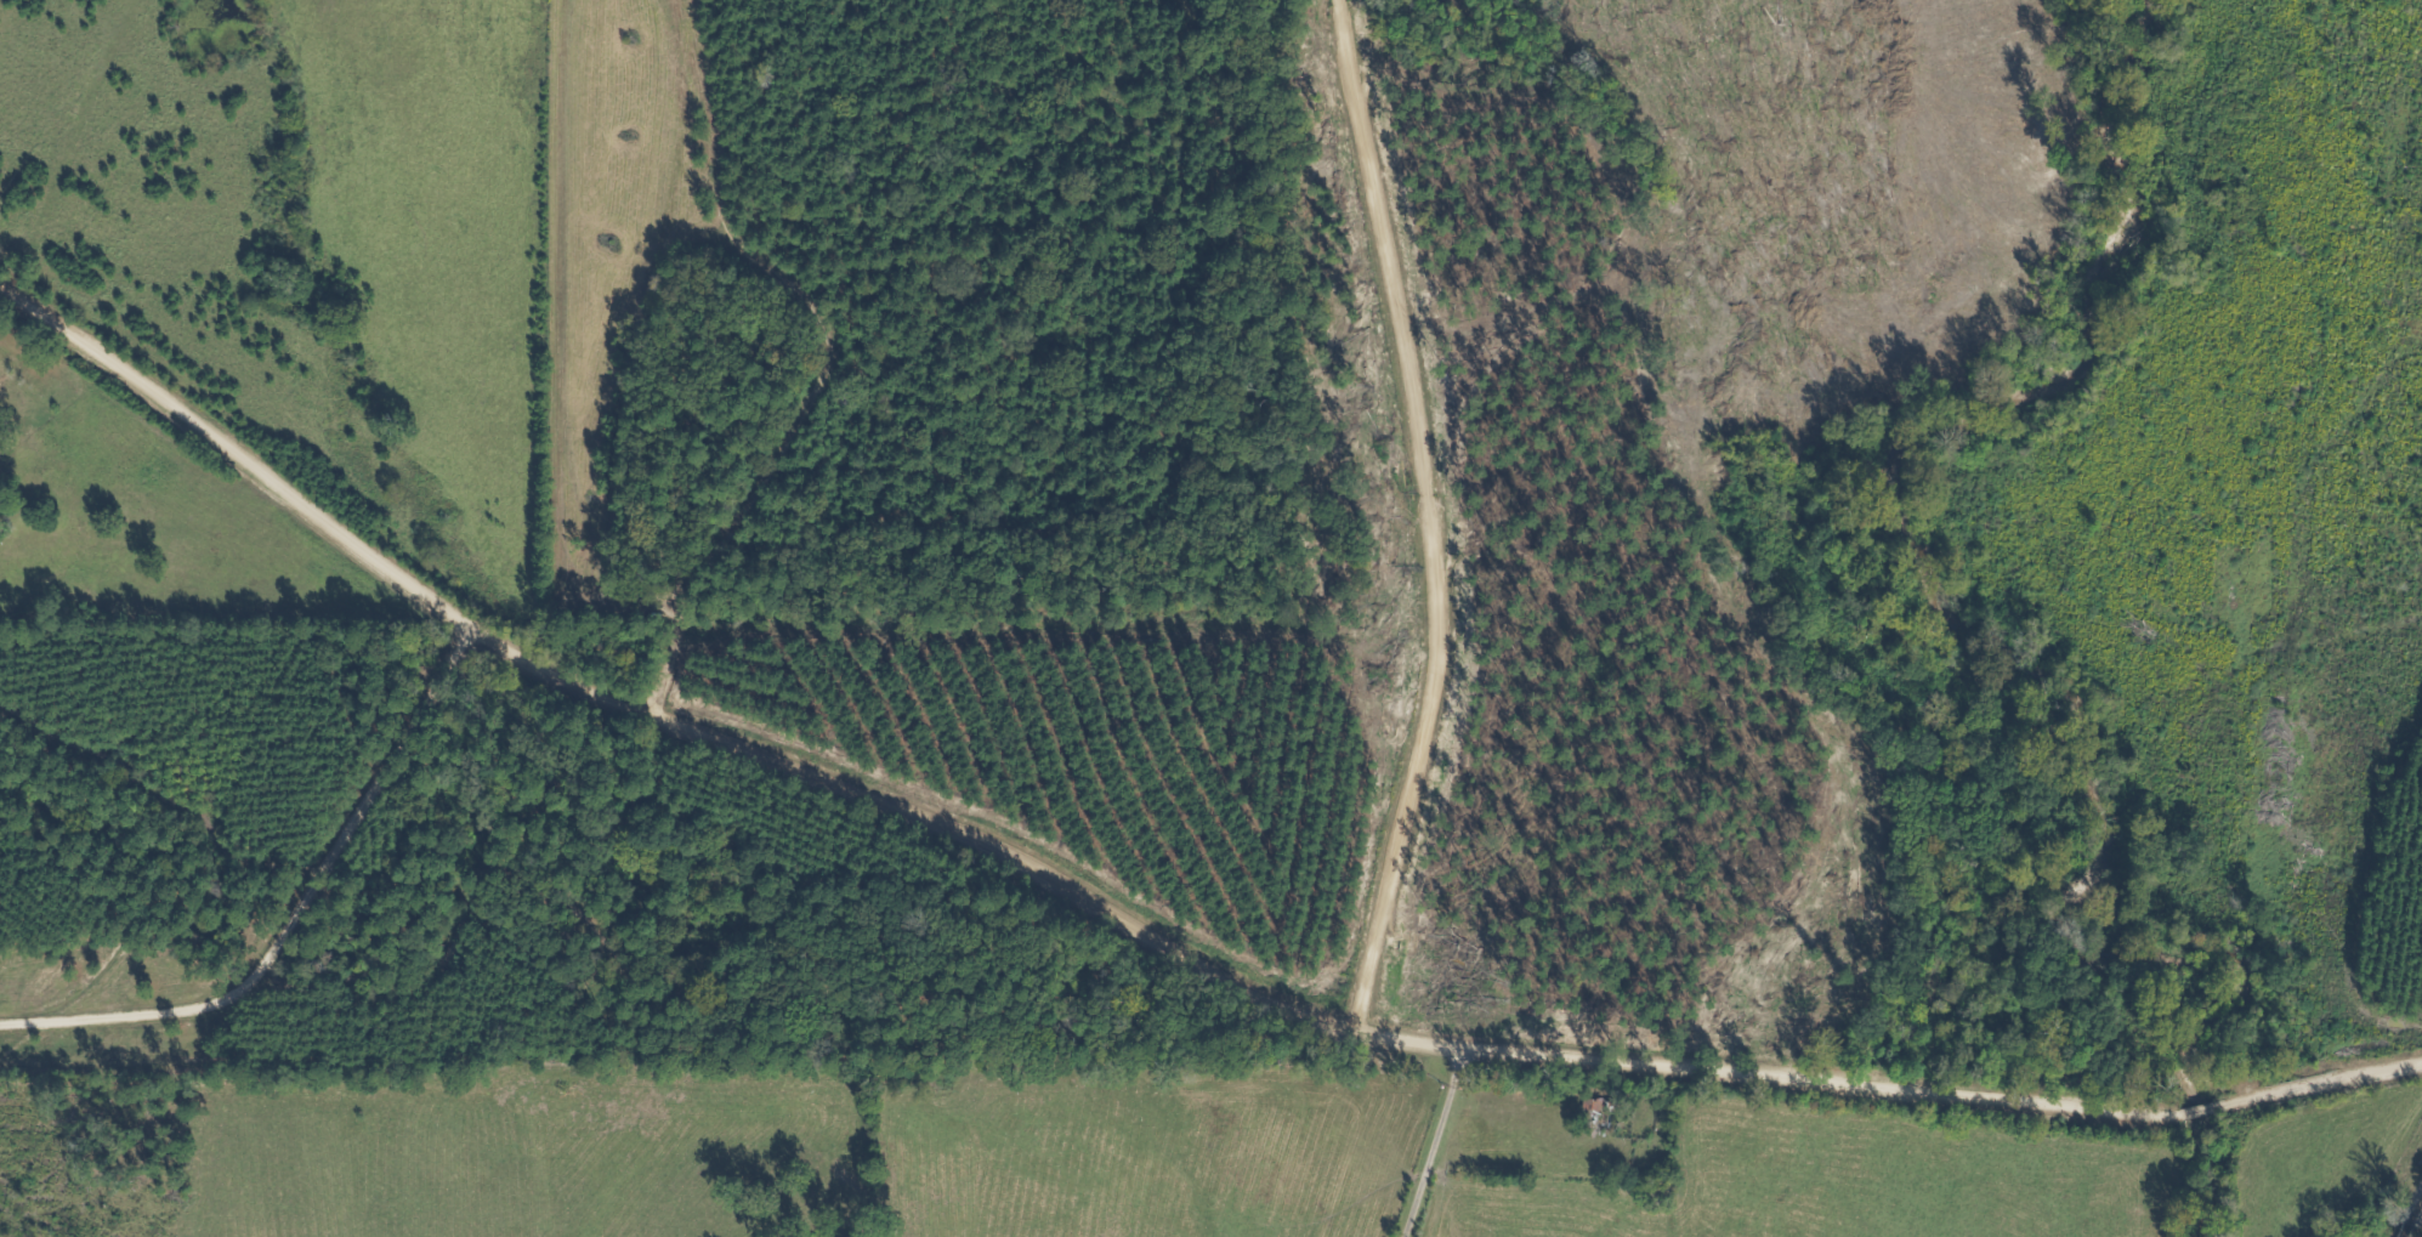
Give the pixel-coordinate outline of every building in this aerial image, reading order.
[(1593,1123),(1597,1099),(1581,1097),(1578,1121),(1593,1123)]
